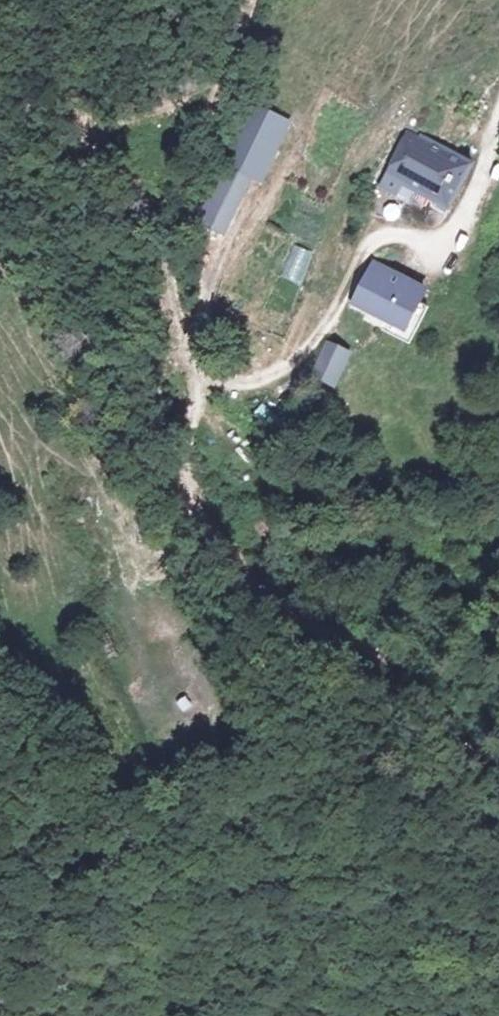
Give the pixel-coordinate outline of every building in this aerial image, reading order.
[(226,239),(252,180),(262,184),(289,124),(253,108),(215,195),(204,190),(189,223),(226,239)] [(396,180),(447,207),(471,168),(419,138),(403,166),(394,161),(382,182),(391,188),(396,180)] [(277,291),(296,296),(304,270),(285,264),(277,291)] [(365,322),(408,345),(427,309),(421,306),(426,296),(371,266),(355,296),(351,304),(369,314),(365,322)] [(352,357),(326,344),(310,379),(336,391),(352,357)]
